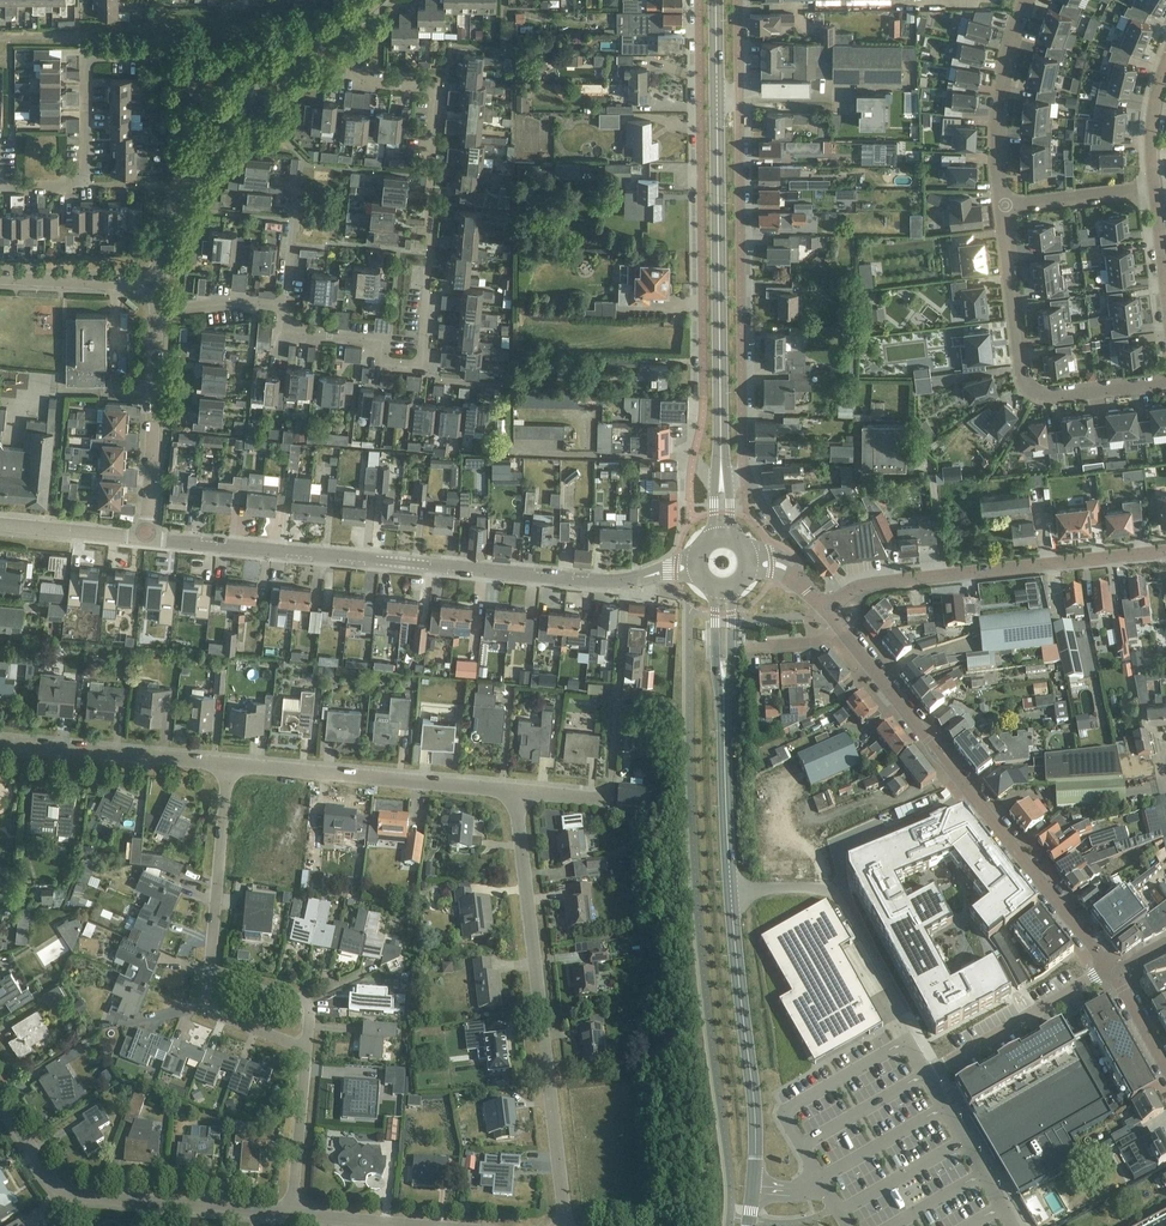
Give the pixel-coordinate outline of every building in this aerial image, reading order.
[(5,2),(5,14),(6,14),(6,20),(12,20),(12,14),(12,0),(0,0),(0,3),(5,2)] [(12,14),(17,14),(17,3),(26,3),(26,0),(12,0),(12,14)] [(26,3),(32,3),(32,14),(39,14),(39,0),(26,0),(26,3)] [(53,0),(39,0),(39,14),(44,14),(45,3),(53,3),(53,0)] [(53,3),(59,3),(60,14),(67,14),(67,3),(76,3),(76,0),(53,0),(53,3)] [(432,30),(432,0),(426,0),(426,7),(418,7),(418,25),(419,25),(419,30),(432,30)] [(445,12),(444,12),(444,7),(438,7),(438,0),(432,0),(432,30),(445,30),(445,12)] [(445,12),(458,12),(458,0),(445,0),(444,7),(444,12),(445,12)] [(471,0),(458,0),(458,12),(471,12),(471,0)] [(484,12),(484,0),(471,0),(471,12),(484,12)] [(484,12),(497,12),(497,0),(484,0),(484,12)] [(624,10),(642,10),(642,0),(624,0),(624,10)] [(648,8),(683,9),(683,0),(648,0),(648,8)] [(1079,0),(1068,0),(1065,6),(1079,12),(1082,6),(1077,3),(1079,0)] [(1114,0),(1111,0),(1108,6),(1115,9),(1118,2),(1114,0)] [(1165,6),(1165,1),(1165,0),(1134,0),(1131,7),(1136,9),(1144,14),(1148,6),(1159,13),(1162,8),(1164,9),(1165,6)] [(119,4),(93,4),(93,8),(99,8),(99,19),(130,19),(130,12),(119,12),(119,4)] [(1126,30),(1149,40),(1152,32),(1150,32),(1152,26),(1141,21),(1144,14),(1131,7),(1128,5),(1124,14),(1129,16),(1124,29),(1126,30)] [(1043,22),(1069,32),(1072,24),(1077,26),(1082,13),(1079,12),(1065,6),(1062,13),(1049,8),(1046,16),(1045,16),(1043,22)] [(989,11),(986,10),(984,17),(987,18),(991,19),(993,12),(989,11)] [(683,13),(629,12),(629,34),(659,33),(664,34),(664,26),(683,27),(683,13)] [(406,48),(406,13),(400,13),(400,25),(392,25),(392,48),(406,48)] [(419,48),(419,30),(419,25),(418,25),(412,25),(412,13),(406,13),(406,48),(419,48)] [(794,14),(751,14),(751,29),(760,29),(760,33),(770,33),(770,29),(780,29),(780,24),(794,24),(794,14)] [(992,24),(963,15),(961,16),(957,29),(958,31),(956,40),(959,40),(971,43),(972,43),(973,35),(987,40),(989,36),(991,36),(993,29),(991,28),(992,24)] [(900,19),(890,18),(889,35),(900,35),(900,19)] [(1090,18),(1084,37),(1092,40),(1098,21),(1090,18)] [(1050,49),(1065,53),(1067,46),(1064,45),(1069,32),(1043,22),(1041,29),(1039,36),(1052,41),(1050,49)] [(835,44),(835,43),(852,43),(852,33),(835,34),(835,25),(821,25),(821,43),(835,44)] [(1149,40),(1126,30),(1124,29),(1118,42),(1113,40),(1109,49),(1118,52),(1127,55),(1129,47),(1141,52),(1143,47),(1145,48),(1149,40)] [(682,34),(670,34),(664,34),(659,33),(659,44),(642,44),(641,52),(659,52),(659,50),(682,50),(682,42),(684,42),(685,36),(682,36),(682,34)] [(972,43),(971,43),(959,40),(955,56),(952,55),(951,64),(956,65),(966,67),(968,59),(982,62),(983,58),(985,59),(987,51),(985,51),(986,47),(972,43)] [(833,78),(833,44),(820,44),(781,43),(762,43),(761,77),(762,77),(762,94),(811,94),(811,77),(833,78)] [(833,44),(833,78),(833,81),(901,81),(902,45),(833,44)] [(920,57),(928,59),(930,50),(923,48),(920,57)] [(1111,74),(1135,80),(1137,72),(1135,72),(1136,66),(1124,63),(1127,55),(1118,52),(1109,49),(1105,48),(1103,54),(1110,56),(1109,59),(1112,60),(1108,73),(1111,74)] [(67,70),(67,64),(61,64),(61,56),(50,56),(50,49),(35,49),(35,62),(41,62),(41,70),(67,70)] [(1030,67),(1057,73),(1060,59),(1063,59),(1065,53),(1050,49),(1048,56),(1034,53),(1032,61),(1031,61),(1030,67)] [(1081,49),(1079,56),(1086,58),(1088,51),(1081,49)] [(493,63),(493,62),(500,63),(501,56),(494,55),(494,57),(465,54),(464,62),(459,62),(458,68),(483,71),(484,62),(493,63)] [(555,55),(554,65),(578,65),(578,55),(555,55)] [(606,55),(594,55),(594,65),(606,65),(606,55)] [(626,83),(630,83),(647,83),(647,68),(633,69),(633,55),(617,55),(617,62),(619,62),(619,74),(626,74),(626,83)] [(533,65),(543,72),(549,65),(539,57),(533,65)] [(947,89),(953,89),(963,91),(964,83),(978,85),(979,81),(981,81),(982,74),(980,73),(981,69),(966,67),(956,65),(954,80),(948,80),(947,89)] [(1030,67),(1028,74),(1029,74),(1027,82),(1042,85),(1040,92),(1055,95),(1056,88),(1054,87),(1057,73),(1030,67)] [(482,78),(483,71),(458,68),(458,74),(463,75),(462,83),(496,87),(496,86),(491,85),(492,79),(482,78)] [(30,77),(30,84),(61,84),(61,77),(80,77),(80,70),(67,70),(41,70),(41,77),(30,77)] [(1135,80),(1111,74),(1108,73),(1106,81),(1101,79),(1099,85),(1097,95),(1106,97),(1115,99),(1117,90),(1129,94),(1131,88),(1133,88),(1135,80)] [(106,93),(131,93),(131,85),(143,86),(143,79),(112,79),(111,87),(106,87),(106,93)] [(495,92),(496,87),(462,83),(467,84),(466,91),(461,91),(460,97),(485,100),(486,91),(495,92)] [(647,89),(647,83),(630,83),(626,83),(626,90),(630,90),(630,99),(650,99),(650,89),(647,89)] [(61,92),(61,84),(30,84),(30,90),(41,90),(41,97),(67,97),(67,92),(61,92)] [(70,85),(71,98),(81,98),(81,85),(70,85)] [(977,92),(963,91),(953,89),(951,105),(945,104),(944,114),(960,115),(961,107),(975,108),(976,104),(978,104),(979,97),(977,96),(977,92)] [(353,91),(346,91),(344,105),(352,106),(353,91)] [(1022,113),(1050,116),(1051,101),(1054,102),(1055,95),(1040,92),(1039,100),(1025,99),(1024,106),(1023,106),(1022,113)] [(131,100),(131,93),(106,93),(106,99),(111,99),(111,107),(143,107),(143,101),(131,100)] [(371,93),(364,93),(363,107),(370,108),(371,93)] [(857,93),(857,107),(862,107),(862,113),(859,113),(859,127),(876,127),(885,127),(885,120),(888,120),(889,107),(885,107),(886,94),(857,93)] [(1100,119),(1102,120),(1127,122),(1128,114),(1126,114),(1127,108),(1114,107),(1115,99),(1106,97),(1097,95),(1096,105),(1101,106),(1100,119)] [(61,111),(61,103),(67,103),(67,97),(41,97),(41,105),(30,105),(30,111),(61,111)] [(484,107),(485,100),(460,97),(460,103),(465,104),(464,112),(493,115),(500,115),(501,111),(494,108),(484,107)] [(1065,106),(1075,107),(1077,98),(1066,97),(1065,106)] [(324,102),(323,109),(322,126),(321,133),(341,135),(342,126),(343,126),(344,114),(345,108),(337,107),(337,103),(324,102)] [(527,111),(527,103),(516,103),(516,111),(527,111)] [(321,133),(322,126),(323,109),(311,108),(312,104),(304,104),(302,122),(309,122),(308,132),(321,133)] [(143,107),(111,107),(111,115),(106,115),(106,120),(131,120),(131,113),(143,113),(143,107)] [(402,114),(389,113),(387,137),(400,138),(402,125),(409,126),(411,108),(403,107),(402,114)] [(933,108),(933,117),(941,117),(941,107),(933,108)] [(61,118),(61,111),(30,111),(30,117),(41,117),(41,125),(59,125),(80,125),(80,118),(61,118)] [(369,120),(369,116),(367,137),(375,138),(375,136),(387,137),(389,113),(377,112),(376,120),(369,120)] [(458,120),(458,125),(482,128),(483,120),(492,121),(493,115),(464,112),(463,120),(458,120)] [(600,127),(620,127),(620,113),(608,113),(600,113),(600,127)] [(809,113),(767,113),(767,123),(765,123),(765,129),(767,130),(767,132),(773,132),(773,139),(790,139),(790,131),(785,131),(785,122),(809,123),(809,113)] [(1036,129),(1036,137),(1051,138),(1052,138),(1053,116),(1050,116),(1022,113),(1022,120),(1022,128),(1036,129)] [(1084,129),(1085,113),(1078,113),(1077,129),(1084,129)] [(341,138),(354,139),(357,115),(344,114),(343,126),(342,126),(341,135),(341,138)] [(369,116),(357,115),(354,139),(367,140),(367,137),(369,116)] [(943,132),(953,133),(952,147),(975,148),(976,126),(959,125),(960,117),(943,116),(943,132)] [(1127,122),(1102,120),(1100,119),(1099,127),(1094,126),(1093,133),(1092,142),(1100,142),(1109,143),(1110,143),(1111,135),(1123,136),(1124,131),(1126,131),(1127,122)] [(117,134),(143,134),(143,128),(131,128),(131,120),(106,120),(106,126),(111,126),(111,134),(117,134)] [(651,121),(627,121),(627,144),(626,144),(624,145),(623,146),(623,147),(622,149),(623,152),(624,154),(625,155),(627,156),(634,156),(658,156),(658,142),(651,142),(651,121)] [(481,136),(482,128),(458,125),(457,132),(462,132),(461,140),(495,144),(490,143),(491,137),(481,136)] [(112,148),(137,148),(137,140),(149,140),(149,134),(144,134),(143,134),(117,134),(117,142),(112,142),(112,148)] [(1020,160),(1051,159),(1051,145),(1051,138),(1036,137),(1035,145),(1021,145),(1021,153),(1020,153),(1020,160)] [(495,150),(495,144),(461,140),(461,141),(466,141),(465,149),(460,149),(460,154),(483,157),(484,149),(495,150)] [(780,141),(770,141),(770,143),(760,142),(760,158),(780,158),(780,148),(786,148),(786,151),(796,151),(796,141),(786,141),(780,141)] [(1109,167),(1119,167),(1124,167),(1124,163),(1126,163),(1125,155),(1123,155),(1123,151),(1109,151),(1109,143),(1100,142),(1092,142),(1092,143),(1091,143),(1090,152),(1091,158),(1096,158),(1096,168),(1101,167),(1101,170),(1109,170),(1109,167)] [(897,143),(874,143),(874,163),(896,164),(897,143)] [(117,161),(149,161),(149,155),(137,155),(137,148),(112,148),(112,153),(117,153),(117,161)] [(309,150),(308,154),(314,159),(319,160),(320,151),(309,150)] [(369,152),(369,160),(385,161),(385,152),(369,152)] [(463,169),(492,173),(493,166),(483,165),(483,157),(460,154),(448,153),(447,160),(459,161),(464,161),(463,169)] [(942,164),(949,164),(948,182),(974,182),(975,176),(976,176),(976,164),(963,164),(963,155),(942,154),(942,164)] [(247,157),(246,170),(270,172),(271,159),(247,157)] [(298,175),(299,158),(292,157),(290,174),(298,175)] [(1051,174),(1051,159),(1020,160),(1020,167),(1021,167),(1021,175),(1051,174)] [(1065,159),(1065,174),(1073,174),(1073,159),(1065,159)] [(149,168),(149,161),(117,161),(117,169),(112,169),(112,175),(137,175),(137,167),(149,168)] [(606,165),(599,165),(599,174),(630,174),(631,165),(606,165)] [(775,166),(760,166),(760,181),(779,182),(779,174),(800,175),(800,166),(775,166)] [(492,173),(463,169),(462,169),(458,169),(458,177),(453,177),(452,182),(477,185),(478,177),(487,178),(488,172),(492,173)] [(253,184),(252,190),(270,192),(271,185),(269,185),(270,172),(246,170),(245,183),(253,184)] [(352,173),(351,185),(359,186),(360,174),(352,173)] [(385,176),(384,189),(407,191),(409,178),(385,176)] [(638,200),(634,200),(634,218),(638,218),(663,219),(663,201),(663,200),(663,195),(663,194),(658,194),(658,179),(639,179),(638,191),(638,200)] [(830,180),(790,180),(790,187),(808,186),(808,188),(830,188),(830,180)] [(477,185),(452,182),(452,189),(456,189),(456,198),(467,199),(467,204),(485,205),(485,201),(485,194),(486,192),(476,191),(477,185)] [(406,204),(407,191),(384,189),(383,201),(373,200),(373,201),(406,204)] [(270,192),(252,190),(249,190),(248,203),(244,202),(243,210),(261,212),(262,205),(271,206),(273,192),(270,192)] [(780,190),(772,190),(760,190),(759,205),(780,205),(780,198),(787,198),(787,199),(798,199),(798,190),(780,190)] [(930,192),(927,202),(938,206),(942,196),(930,192)] [(11,213),(4,213),(4,244),(10,244),(10,232),(18,233),(18,194),(11,194),(11,213)] [(25,244),(31,244),(31,213),(25,213),(25,194),(18,194),(18,233),(26,233),(25,244)] [(503,196),(502,207),(510,207),(511,196),(503,196)] [(953,228),(982,225),(980,205),(970,206),(968,204),(967,198),(970,198),(970,197),(952,199),(954,208),(950,209),(953,228)] [(66,218),(66,224),(66,234),(80,234),(80,227),(87,227),(87,201),(82,201),(82,207),(73,207),(73,219),(66,218)] [(95,238),(101,238),(101,207),(93,207),(93,202),(87,201),(87,227),(95,227),(95,238)] [(373,201),(372,213),(395,216),(397,203),(406,204),(373,201)] [(107,227),(115,227),(115,202),(109,202),(109,207),(101,207),(101,238),(107,238),(107,227)] [(122,238),(128,238),(128,207),(120,207),(120,202),(115,202),(115,227),(122,227),(122,238)] [(136,207),(128,207),(128,238),(134,238),(134,227),(142,227),(142,202),(136,202),(136,207)] [(795,203),(794,212),(806,213),(806,212),(812,212),(812,203),(795,203)] [(38,233),(45,233),(45,207),(39,207),(40,213),(31,213),(31,244),(38,244),(38,233)] [(66,240),(66,234),(66,224),(59,224),(59,213),(51,213),(51,207),(45,207),(45,233),(53,233),(53,239),(66,240)] [(481,212),(469,211),(457,210),(456,216),(461,216),(460,225),(494,228),(495,222),(481,220),(481,212)] [(794,212),(780,212),(769,212),(769,213),(759,213),(759,228),(780,228),(780,221),(792,221),(792,223),(806,223),(810,223),(810,220),(819,220),(819,213),(806,213),(794,212)] [(371,226),(394,228),(395,216),(372,213),(371,226)] [(1111,218),(1104,219),(1106,235),(1100,235),(1101,243),(1117,242),(1116,234),(1128,232),(1126,216),(1119,217),(1119,215),(1111,216),(1111,218)] [(283,223),(266,221),(266,228),(282,230),(283,223)] [(1036,227),(1029,228),(1030,244),(1043,242),(1044,250),(1062,248),(1061,233),(1055,234),(1054,225),(1044,226),(1044,224),(1035,225),(1036,227)] [(494,234),(494,228),(460,225),(459,233),(455,232),(454,238),(479,241),(479,233),(494,234)] [(394,228),(371,226),(371,228),(375,228),(375,233),(373,233),(367,233),(367,239),(367,244),(380,245),(380,241),(398,242),(399,229),(394,228)] [(209,255),(222,256),(224,232),(211,231),(210,238),(203,237),(202,251),(209,252),(209,255)] [(224,232),(222,256),(235,257),(235,255),(242,255),(242,253),(243,253),(244,245),(245,236),(237,235),(237,233),(224,232)] [(954,270),(963,269),(963,271),(987,268),(984,240),(974,242),(973,233),(952,235),(953,244),(951,244),(954,270)] [(789,236),(789,238),(774,238),(774,246),(767,245),(767,260),(781,260),(781,263),(791,263),(791,260),(799,260),(799,236),(789,236)] [(807,236),(807,247),(816,247),(817,236),(807,236)] [(478,249),(479,241),(454,238),(453,245),(458,245),(458,253),(453,252),(487,256),(487,250),(478,249)] [(251,245),(244,245),(243,253),(242,253),(242,255),(241,264),(249,264),(249,267),(262,268),(264,244),(251,243),(251,245)] [(277,246),(264,244),(262,268),(275,269),(277,246)] [(1107,268),(1132,265),(1132,262),(1134,262),(1133,253),(1131,254),(1131,251),(1118,252),(1117,244),(1102,246),(1102,254),(1105,254),(1107,268)] [(317,257),(318,250),(301,248),(300,255),(317,257)] [(1034,274),(1034,276),(1060,273),(1058,260),(1061,259),(1060,251),(1044,253),(1045,261),(1033,262),(1033,265),(1031,266),(1032,274),(1034,274)] [(472,261),(482,262),(486,262),(487,256),(453,252),(452,261),(447,261),(447,266),(471,269),(472,261)] [(630,302),(638,303),(650,303),(650,292),(668,292),(668,289),(671,288),(672,283),(668,280),(668,264),(656,263),(643,263),(636,263),(629,263),(628,282),(620,282),(620,302),(630,302)] [(871,263),(859,264),(862,288),(874,286),(871,263)] [(1132,265),(1107,268),(1109,282),(1106,282),(1107,290),(1122,288),(1121,280),(1134,279),(1132,265)] [(365,291),(367,268),(354,266),(353,276),(346,276),(345,287),(352,288),(352,290),(365,291)] [(471,277),(471,269),(447,266),(446,273),(451,273),(450,282),(479,284),(480,278),(471,277)] [(381,269),(367,268),(365,291),(378,293),(378,290),(386,291),(387,280),(380,280),(381,269)] [(232,289),(239,290),(241,273),(233,272),(232,289)] [(248,274),(241,273),(239,290),(246,291),(248,274)] [(311,297),(324,298),(326,274),(313,273),(311,297)] [(1060,273),(1034,276),(1036,290),(1049,289),(1050,297),(1065,295),(1063,280),(1062,274),(1060,274),(1060,273)] [(344,297),(345,287),(338,286),(339,276),(326,274),(324,298),(337,299),(337,297),(344,297)] [(200,277),(198,294),(205,295),(207,278),(200,277)] [(503,287),(505,287),(512,288),(512,278),(504,277),(503,287)] [(953,298),(963,297),(966,320),(988,317),(985,286),(967,289),(966,281),(952,282),(953,298)] [(845,282),(834,287),(838,293),(848,287),(845,282)] [(804,304),(797,304),(797,295),(792,295),(792,287),(767,286),(767,296),(780,296),(780,314),(802,314),(804,312),(804,304)] [(512,288),(505,287),(504,298),(513,298),(513,288),(512,288)] [(458,302),(482,304),(483,296),(493,297),(493,291),(464,288),(463,296),(458,296),(458,302)] [(1110,314),(1112,314),(1113,314),(1138,311),(1136,297),(1123,299),(1122,291),(1107,293),(1109,307),(1110,314)] [(1071,319),(1070,312),(1068,297),(1050,300),(1051,307),(1038,309),(1040,323),(1065,320),(1071,319)] [(585,315),(602,316),(616,317),(616,301),(603,301),(595,301),(595,309),(585,309),(585,310),(571,310),(570,314),(585,315)] [(481,312),(482,304),(458,302),(457,308),(462,308),(461,317),(498,320),(498,314),(491,313),(481,312)] [(334,327),(341,328),(343,311),(336,310),(334,327)] [(343,311),(341,328),(348,328),(350,312),(343,311)] [(1138,311),(1113,314),(1114,328),(1111,328),(1112,336),(1128,335),(1127,327),(1139,325),(1139,322),(1141,322),(1140,314),(1138,314),(1138,311)] [(77,314),(77,319),(67,319),(67,385),(105,385),(105,366),(107,366),(107,314),(77,314)] [(362,325),(365,317),(356,315),(354,323),(362,325)] [(382,332),(383,317),(376,317),(375,331),(382,332)] [(390,318),(383,317),(382,332),(389,332),(390,318)] [(497,327),(498,320),(461,317),(460,325),(455,324),(455,330),(479,333),(480,325),(497,327)] [(259,325),(273,326),(274,319),(259,318),(259,325)] [(201,334),(202,321),(180,319),(179,333),(201,334)] [(1067,334),(1065,320),(1040,323),(1040,326),(1038,326),(1039,334),(1041,334),(1042,337),(1054,336),(1055,343),(1073,341),(1072,333),(1067,334)] [(259,325),(258,332),(272,334),(273,326),(259,325)] [(804,335),(804,325),(790,326),(790,333),(786,333),(766,333),(766,349),(793,349),(793,343),(793,340),(794,340),(794,335),(804,335)] [(203,329),(202,342),(226,344),(227,332),(203,329)] [(458,345),(493,349),(493,342),(488,342),(479,341),(479,333),(455,330),(454,337),(459,337),(458,345)] [(966,344),(960,345),(964,371),(986,368),(985,360),(993,359),(991,347),(992,347),(991,347),(991,342),(989,330),(965,333),(966,344)] [(258,332),(257,339),(272,341),(272,334),(258,332)] [(1128,338),(1110,340),(1111,354),(1117,354),(1118,363),(1128,362),(1128,364),(1137,363),(1136,361),(1143,360),(1142,344),(1129,345),(1128,338)] [(271,348),(272,341),(257,339),(256,351),(263,352),(264,347),(271,348)] [(202,342),(200,362),(205,363),(208,363),(219,364),(220,357),(224,358),(224,357),(226,344),(202,342)] [(1082,343),(1083,350),(1090,349),(1089,342),(1082,343)] [(297,344),(290,344),(288,358),(296,359),(297,344)] [(1044,355),(1046,371),(1053,371),(1053,373),(1061,372),(1061,370),(1068,369),(1067,360),(1073,359),(1071,344),(1056,346),(1056,354),(1044,355)] [(497,349),(493,349),(458,345),(458,346),(463,346),(462,354),(457,354),(457,359),(481,362),(482,355),(492,355),(497,355),(497,349)] [(316,346),(309,346),(308,360),(315,361),(316,346)] [(346,346),(345,353),(362,355),(362,348),(346,346)] [(793,350),(793,349),(766,349),(766,364),(785,365),(789,365),(789,371),(810,372),(810,363),(794,363),(794,358),(794,350),(793,350)] [(855,351),(844,351),(844,363),(855,363),(855,351)] [(362,355),(345,353),(344,360),(361,362),(362,355)] [(205,363),(203,376),(227,378),(228,365),(226,365),(227,357),(224,357),(224,358),(220,357),(219,364),(208,363),(205,363)] [(608,365),(623,366),(638,366),(638,357),(623,357),(608,357),(608,365)] [(495,372),(490,371),(481,370),(481,362),(457,359),(456,366),(461,366),(460,375),(489,378),(494,378),(495,372)] [(668,365),(656,365),(640,365),(640,374),(649,374),(649,383),(655,384),(667,384),(668,365)] [(370,367),(363,366),(362,381),(369,381),(370,367)] [(265,399),(267,375),(268,368),(254,367),(252,391),(251,401),(264,402),(265,399)] [(914,369),(915,377),(931,376),(930,367),(914,369)] [(297,400),(298,393),(300,369),(288,368),(287,370),(285,391),(285,399),(297,400)] [(935,377),(963,376),(963,368),(935,369),(935,377)] [(287,370),(280,369),(279,376),(267,375),(265,399),(278,400),(279,391),(285,391),(287,370)] [(312,390),(314,373),(314,370),(300,369),(298,393),(298,401),(310,402),(311,394),(312,390)] [(789,379),(775,379),(775,390),(765,390),(765,407),(794,408),(794,394),(794,390),(811,389),(810,372),(789,371),(789,379)] [(380,386),(387,387),(388,372),(382,372),(380,386)] [(396,373),(388,372),(387,387),(395,388),(396,373)] [(321,373),(314,373),(312,390),(318,391),(318,399),(331,401),(333,377),(321,376),(321,373)] [(407,389),(414,389),(415,375),(408,374),(407,389)] [(415,375),(414,389),(421,390),(422,376),(415,375)] [(966,387),(962,387),(965,398),(969,397),(970,400),(997,392),(992,375),(965,383),(966,387)] [(226,391),(227,378),(203,376),(202,389),(206,389),(215,390),(214,397),(223,398),(223,391),(226,391)] [(931,376),(915,377),(916,393),(932,391),(931,376)] [(331,401),(332,401),(344,402),(346,378),(333,377),(331,401)] [(354,380),(346,379),(345,391),(353,392),(354,380)] [(359,412),(371,413),(372,413),(374,394),(374,389),(361,388),(359,412)] [(201,395),(200,409),(224,411),(225,398),(223,398),(214,397),(215,390),(206,389),(205,396),(201,395)] [(384,419),(387,395),(374,394),(372,413),(371,413),(370,424),(384,425),(384,419)] [(399,397),(387,395),(384,419),(397,420),(399,397)] [(661,417),(671,417),(688,418),(688,397),(676,397),(626,396),(625,406),(628,409),(630,409),(634,413),(633,420),(661,421),(661,417)] [(413,398),(399,397),(397,420),(410,421),(412,403),(413,398)] [(105,420),(129,422),(129,412),(127,412),(127,403),(108,402),(107,408),(106,408),(102,408),(102,420),(105,420)] [(425,404),(412,403),(410,421),(410,427),(422,428),(425,404)] [(474,428),(476,404),(464,403),(463,407),(461,431),(474,432),(474,428)] [(853,417),(853,403),(838,404),(838,417),(853,417)] [(989,407),(967,420),(985,436),(991,428),(999,435),(1008,424),(1009,426),(1013,420),(1012,419),(1017,414),(1011,409),(1012,407),(1007,403),(1006,404),(1005,403),(996,413),(989,407)] [(438,405),(425,404),(422,428),(435,429),(438,405)] [(490,405),(476,404),(474,428),(488,429),(490,405)] [(1165,433),(1165,414),(1165,406),(1162,406),(1162,404),(1153,405),(1153,407),(1150,407),(1152,422),(1145,423),(1147,441),(1154,440),(1154,434),(1165,433)] [(450,406),(438,405),(435,429),(448,430),(450,406)] [(54,433),(56,407),(49,406),(47,422),(28,419),(27,430),(25,449),(4,447),(0,442),(0,496),(28,499),(28,502),(47,504),(54,433)] [(463,407),(450,406),(448,430),(449,430),(461,431),(463,407)] [(1124,410),(1121,411),(1124,438),(1132,437),(1133,443),(1147,441),(1145,423),(1137,423),(1136,409),(1133,409),(1133,407),(1124,408),(1124,410)] [(222,424),(224,411),(200,409),(199,421),(194,421),(193,428),(205,430),(206,422),(222,424)] [(1110,439),(1124,438),(1121,411),(1118,411),(1118,409),(1109,410),(1109,412),(1106,413),(1108,427),(1101,428),(1103,443),(1102,443),(1103,446),(1110,445),(1110,439)] [(77,418),(85,419),(86,411),(78,411),(78,412),(70,411),(70,417),(77,418)] [(1103,443),(1101,428),(1093,429),(1092,414),(1082,415),(1077,416),(1080,446),(1102,443),(1103,443)] [(756,422),(756,438),(776,438),(776,429),(781,429),(781,430),(800,431),(800,416),(784,416),(784,422),(776,422),(756,422)] [(1080,446),(1077,416),(1072,417),(1072,416),(1062,417),(1064,432),(1056,433),(1059,451),(1073,450),(1072,444),(1080,443),(1080,446)] [(84,427),(85,419),(77,418),(76,426),(84,427)] [(128,431),(129,422),(105,420),(102,420),(98,420),(96,438),(105,438),(125,439),(125,431),(128,431)] [(249,421),(248,434),(257,435),(259,422),(249,421)] [(1044,452),(1059,451),(1056,433),(1056,432),(1047,433),(1045,422),(1029,424),(1029,431),(1021,432),(1023,448),(1024,448),(1025,453),(1027,455),(1031,454),(1033,452),(1033,447),(1044,446),(1044,452)] [(631,436),(631,452),(648,452),(648,453),(670,453),(670,424),(658,424),(648,425),(648,433),(641,433),(641,436),(631,435),(631,436)] [(906,425),(875,425),(862,424),(862,469),(874,469),(906,470),(906,425)] [(931,427),(925,431),(929,437),(935,433),(931,427)] [(294,430),(284,430),(283,441),(293,442),(294,430)] [(306,431),(295,430),(294,439),(305,440),(306,431)] [(307,441),(327,443),(327,442),(328,432),(313,431),(308,430),(307,441)] [(223,436),(205,435),(204,444),(222,446),(223,436)] [(92,438),(91,455),(103,456),(127,458),(127,448),(124,448),(125,439),(105,438),(96,438),(92,438)] [(236,439),(235,448),(243,449),(244,439),(236,439)] [(246,439),(245,447),(267,449),(267,441),(246,439)] [(778,440),(768,440),(756,440),(755,458),(778,458),(778,440)] [(853,444),(853,441),(846,441),(842,440),(842,444),(831,444),(830,456),(820,456),(820,464),(834,464),(834,460),(853,460),(854,444),(853,444)] [(420,450),(421,442),(409,441),(408,449),(420,450)] [(622,442),(612,441),(612,444),(612,451),(622,452),(622,442)] [(298,468),(301,444),(291,443),(291,449),(289,467),(298,468)] [(177,445),(171,444),(169,465),(175,466),(177,445)] [(612,452),(612,451),(612,444),(598,444),(597,452),(612,452)] [(82,447),(74,446),(73,454),(81,455),(82,447)] [(433,455),(446,457),(446,453),(446,448),(434,447),(433,452),(433,455)] [(80,462),(81,455),(73,454),(73,457),(73,462),(80,462)] [(104,469),(103,474),(123,475),(123,467),(126,467),(127,458),(103,456),(102,469),(104,469)] [(330,456),(330,463),(338,464),(339,457),(330,456)] [(506,456),(489,456),(489,480),(505,480),(506,456)] [(431,459),(431,466),(450,467),(452,468),(451,484),(458,484),(459,465),(454,460),(431,459)] [(1115,469),(1114,460),(1105,461),(1106,470),(1115,469)] [(664,470),(677,470),(677,462),(664,462),(664,470)] [(1095,463),(1083,464),(1084,473),(1096,472),(1095,463)] [(580,464),(567,472),(571,479),(584,471),(580,464)] [(800,465),(785,466),(773,467),(773,469),(763,470),(764,486),(785,485),(784,474),(801,473),(800,465)] [(390,467),(380,466),(378,490),(388,491),(390,467)] [(953,466),(943,467),(944,480),(954,479),(953,466)] [(366,468),(364,492),(375,493),(377,469),(368,468),(366,468)] [(654,491),(663,491),(678,491),(678,470),(677,470),(664,470),(661,470),(661,468),(653,468),(652,471),(656,472),(656,479),(647,479),(646,491),(654,491)] [(1046,472),(1027,475),(1028,485),(1047,483),(1046,472)] [(101,479),(100,492),(124,493),(125,484),(122,483),(123,475),(103,474),(103,479),(101,479)] [(180,504),(187,505),(188,497),(195,498),(196,486),(197,476),(189,475),(188,490),(181,490),(182,482),(173,481),(172,490),(170,503),(171,503),(171,506),(179,507),(180,504)] [(240,502),(242,475),(235,475),(234,482),(220,481),(219,488),(217,508),(232,509),(233,501),(240,502)] [(250,476),(242,475),(240,502),(247,502),(246,510),(261,512),(263,492),(264,483),(256,482),(256,484),(249,483),(250,476)] [(336,490),(337,478),(329,477),(328,489),(336,490)] [(70,490),(77,490),(78,483),(70,482),(70,490)] [(428,482),(420,482),(418,498),(426,498),(428,482)] [(804,482),(792,482),(792,490),(805,489),(804,482)] [(261,512),(276,513),(277,505),(285,506),(286,494),(279,494),(280,484),(264,483),(261,512)] [(837,498),(858,491),(854,485),(830,487),(837,498)] [(202,506),(217,508),(219,488),(204,486),(196,486),(195,498),(202,498),(202,506)] [(554,500),(564,501),(564,488),(555,488),(554,500)] [(309,516),(311,491),(295,489),(294,500),(293,500),(291,515),(309,516)] [(355,505),(356,496),(356,490),(345,489),(344,495),(343,506),(341,506),(341,511),(343,513),(342,519),(366,522),(367,510),(367,506),(366,506),(367,497),(361,497),(360,505),(355,505)] [(77,498),(77,490),(70,490),(69,497),(77,498)] [(534,512),(536,491),(527,490),(525,511),(534,512)] [(328,493),(320,492),(311,491),(309,516),(326,518),(327,506),(328,503),(327,503),(328,493)] [(460,491),(448,491),(447,502),(460,503),(460,491)] [(461,491),(461,503),(460,514),(470,515),(470,491),(461,491)] [(652,511),(660,511),(660,521),(678,522),(678,491),(663,491),(663,498),(652,498),(652,511)] [(1011,513),(1032,510),(1030,491),(981,496),(983,516),(1011,513)] [(124,503),(124,493),(100,492),(100,504),(101,505),(101,514),(114,515),(114,511),(120,511),(121,503),(124,503)] [(785,494),(784,495),(773,501),(785,519),(802,508),(797,499),(795,501),(792,496),(788,499),(785,494)] [(383,508),(382,511),(381,523),(390,524),(389,527),(398,528),(398,525),(399,525),(400,510),(394,510),(395,500),(391,499),(384,499),(383,508)] [(1142,518),(1142,511),(1140,499),(1122,501),(1123,510),(1106,512),(1108,531),(1133,529),(1132,519),(1142,518)] [(1087,507),(1057,510),(1060,534),(1091,531),(1090,521),(1099,520),(1097,500),(1087,501),(1087,507)] [(417,527),(418,515),(418,512),(417,512),(418,502),(411,501),(410,506),(401,505),(400,510),(399,525),(417,527)] [(460,531),(461,520),(455,519),(456,505),(448,504),(447,505),(436,504),(436,511),(434,528),(453,530),(459,530),(459,531),(460,531)] [(601,544),(616,544),(617,519),(603,519),(603,506),(595,506),(595,519),(601,519),(601,526),(601,544)] [(632,544),(632,532),(632,526),(632,519),(638,519),(639,506),(630,506),(630,519),(617,519),(616,544),(632,544)] [(824,525),(828,529),(841,526),(834,518),(827,509),(812,520),(807,513),(790,527),(802,543),(824,525)] [(882,510),(871,515),(883,540),(893,535),(882,510)] [(1032,510),(1011,513),(1014,541),(1035,538),(1032,510)] [(534,512),(533,526),(532,537),(552,539),(553,521),(554,514),(534,512)] [(484,555),(486,536),(486,516),(477,516),(478,525),(471,524),(470,534),(469,554),(484,555)] [(826,530),(805,546),(826,573),(843,560),(888,554),(871,518),(841,526),(828,529),(826,530)] [(920,525),(897,528),(898,537),(899,537),(900,553),(919,551),(918,544),(922,543),(922,544),(937,542),(935,519),(919,521),(920,525)] [(514,520),(513,536),(523,536),(524,521),(514,520)] [(569,539),(570,521),(560,521),(560,539),(569,539)] [(511,558),(512,546),(512,543),(504,542),(505,525),(497,524),(495,541),(494,541),(493,556),(511,558)] [(591,565),(592,553),(592,551),(593,536),(585,536),(584,549),(575,548),(575,552),(574,564),(591,565)] [(58,555),(56,576),(65,577),(68,556),(58,555)] [(2,586),(23,588),(25,561),(0,558),(0,586),(2,586)] [(71,569),(68,603),(82,605),(83,601),(94,603),(97,603),(100,569),(80,567),(80,569),(71,569)] [(103,613),(102,616),(116,618),(117,608),(118,608),(118,605),(132,606),(135,572),(116,571),(116,573),(107,572),(104,603),(103,607),(103,613)] [(149,574),(146,607),(160,608),(159,622),(173,623),(177,579),(168,578),(169,575),(149,574)] [(185,577),(182,610),(196,612),(195,615),(210,617),(213,582),(204,581),(204,579),(195,578),(185,577)] [(1036,580),(1026,581),(1026,588),(1028,604),(1029,611),(1039,610),(1036,580)] [(217,583),(215,597),(223,598),(222,607),(240,609),(241,602),(243,582),(227,581),(227,584),(217,583)] [(243,582),(241,602),(247,603),(247,600),(257,601),(257,596),(258,584),(243,582)] [(1150,618),(1149,605),(1147,593),(1146,593),(1144,582),(1129,584),(1131,604),(1140,603),(1142,619),(1150,618)] [(42,583),(40,598),(63,601),(65,585),(42,583)] [(272,588),(269,623),(277,624),(278,612),(288,613),(287,625),(293,626),(296,588),(281,586),(281,588),(272,588)] [(1095,618),(1113,615),(1110,596),(1109,597),(1107,586),(1092,588),(1095,618)] [(293,626),(298,627),(299,619),(300,619),(301,608),(300,608),(301,605),(310,606),(311,601),(312,589),(296,588),(293,626)] [(1065,602),(1067,617),(1075,616),(1075,619),(1084,618),(1081,589),(1066,591),(1067,602),(1065,602)] [(342,615),(348,615),(350,595),(334,594),(333,611),(332,618),(342,619),(342,615)] [(365,597),(350,595),(348,615),(348,620),(362,622),(361,630),(371,631),(374,601),(365,601),(365,597)] [(388,599),(386,616),(396,617),(396,620),(402,620),(403,600),(388,599)] [(408,618),(417,619),(419,602),(403,600),(402,620),(400,630),(400,638),(399,646),(406,647),(409,621),(407,621),(408,618)] [(887,616),(893,611),(885,601),(876,608),(879,612),(865,623),(878,638),(880,636),(885,642),(897,632),(894,625),(887,616)] [(962,601),(943,603),(946,629),(971,627),(970,619),(978,618),(977,603),(963,605),(962,601)] [(63,620),(65,604),(49,603),(48,618),(63,620)] [(93,610),(93,612),(103,613),(103,607),(104,603),(97,603),(94,603),(93,610)] [(645,605),(629,603),(629,612),(644,614),(645,605)] [(455,625),(457,605),(442,604),(441,610),(432,610),(430,632),(439,633),(454,634),(455,625)] [(602,614),(599,614),(597,633),(591,632),(588,660),(598,660),(599,651),(605,652),(608,624),(616,625),(618,605),(603,604),(602,614)] [(473,607),(457,605),(455,625),(461,626),(461,623),(471,624),(473,607)] [(11,630),(11,635),(21,636),(24,608),(0,606),(0,629),(11,630)] [(667,625),(665,644),(673,645),(676,608),(658,606),(656,624),(667,625)] [(492,638),(502,639),(502,638),(508,639),(509,628),(511,608),(495,607),(492,638)] [(511,608),(509,628),(508,639),(507,647),(508,647),(511,647),(512,647),(515,647),(516,639),(533,641),(535,618),(526,617),(527,610),(511,608)] [(319,633),(321,611),(311,610),(309,632),(319,633)] [(319,633),(328,634),(330,610),(322,610),(322,611),(321,611),(319,633)] [(907,611),(908,623),(927,622),(926,610),(907,611)] [(541,613),(538,639),(555,640),(554,644),(562,644),(562,641),(563,633),(565,613),(549,612),(549,614),(541,613)] [(979,620),(982,654),(983,656),(994,655),(1051,648),(1053,648),(1053,647),(1050,612),(979,620)] [(563,633),(562,641),(568,642),(580,643),(585,644),(586,632),(581,632),(579,632),(579,627),(580,615),(565,613),(563,633)] [(1125,617),(1125,619),(1128,637),(1137,635),(1134,616),(1125,617)] [(1095,630),(1103,630),(1103,619),(1095,619),(1095,630)] [(1125,622),(1113,623),(1118,654),(1129,653),(1125,622)] [(428,625),(416,623),(414,648),(425,650),(428,625)] [(1058,647),(1062,663),(1064,674),(1066,680),(1083,678),(1073,635),(1071,623),(1054,627),(1056,638),(1058,647)] [(628,644),(630,644),(645,646),(647,628),(630,626),(628,644)] [(228,631),(226,653),(235,654),(237,632),(228,631)] [(902,638),(897,632),(885,642),(883,644),(897,662),(912,649),(908,646),(911,644),(904,636),(902,638)] [(935,637),(933,637),(917,643),(922,651),(936,647),(935,637)] [(480,654),(480,640),(472,639),(472,654),(480,654)] [(59,642),(51,645),(54,652),(62,649),(59,642)] [(647,646),(645,646),(630,644),(630,651),(627,651),(625,673),(638,674),(637,685),(643,686),(643,682),(645,668),(647,646)] [(5,660),(0,660),(0,693),(2,693),(2,694),(12,695),(14,677),(9,677),(10,661),(36,663),(37,649),(6,646),(5,660)] [(1057,664),(1062,663),(1058,647),(1053,647),(1053,648),(1051,648),(1053,664),(1057,664)] [(1131,651),(1133,666),(1142,665),(1140,650),(1131,651)] [(996,668),(994,655),(983,656),(982,654),(966,657),(967,663),(968,672),(990,669),(990,668),(996,668)] [(812,668),(813,680),(813,686),(814,692),(820,691),(824,689),(830,695),(833,693),(843,706),(860,692),(831,655),(815,668),(812,668)] [(926,683),(923,679),(934,671),(948,666),(956,664),(967,663),(966,657),(946,659),(944,655),(931,660),(930,659),(921,665),(919,662),(900,677),(913,693),(926,683)] [(375,660),(374,667),(393,669),(394,662),(375,660)] [(457,667),(457,674),(476,676),(477,662),(465,660),(464,668),(457,667)] [(1123,674),(1131,673),(1129,661),(1121,662),(1123,674)] [(335,665),(325,664),(324,675),(334,676),(335,665)] [(480,666),(479,675),(487,676),(488,667),(480,666)] [(1054,666),(1030,669),(1030,674),(1055,671),(1054,666)] [(654,669),(645,668),(643,682),(643,686),(652,687),(652,683),(654,669)] [(810,668),(795,669),(798,717),(806,717),(805,704),(804,704),(803,690),(811,689),(810,668)] [(224,693),(226,670),(217,669),(215,692),(224,693)] [(520,669),(519,682),(530,683),(531,670),(520,669)] [(782,691),(789,691),(790,705),(791,718),(798,717),(795,669),(780,671),(781,682),(782,691)] [(1151,678),(1161,677),(1160,669),(1151,670),(1151,678)] [(27,671),(26,678),(34,679),(35,672),(27,671)] [(760,692),(772,691),(779,691),(778,671),(759,672),(760,692)] [(557,674),(540,672),(539,684),(556,685),(557,674)] [(605,672),(605,681),(614,681),(614,672),(605,672)] [(913,693),(922,705),(936,693),(952,684),(958,680),(959,682),(962,680),(962,678),(960,673),(957,672),(953,675),(932,687),(928,682),(926,683),(913,693)] [(1134,673),(1137,686),(1140,703),(1147,701),(1147,699),(1149,698),(1147,684),(1145,672),(1134,673)] [(76,681),(64,680),(65,675),(43,673),(40,706),(60,708),(60,713),(73,714),(76,681)] [(1036,679),(1037,692),(1051,690),(1049,677),(1036,679)] [(569,679),(568,687),(579,688),(580,680),(569,679)] [(983,679),(971,680),(972,689),(984,688),(983,679)] [(472,731),(471,736),(474,739),(479,740),(481,737),(483,739),(503,741),(504,729),(506,708),(504,706),(495,705),(496,693),(493,693),(494,688),(494,683),(479,681),(478,687),(478,691),(475,691),(475,700),(473,714),(476,714),(478,716),(477,728),(475,728),(472,731)] [(172,690),(160,688),(160,685),(159,683),(150,682),(149,684),(148,687),(139,687),(136,720),(161,722),(163,703),(170,703),(172,690)] [(936,693),(922,705),(930,714),(939,707),(945,702),(941,698),(957,689),(952,684),(936,693)] [(122,703),(123,692),(124,689),(105,687),(104,693),(90,691),(87,716),(114,718),(115,703),(122,703)] [(214,697),(204,696),(204,689),(193,688),(192,695),(191,695),(188,725),(212,727),(214,697)] [(282,715),(281,727),(303,729),(302,735),(311,736),(312,724),(316,690),(302,689),(301,698),(284,696),(283,707),(282,715)] [(1148,721),(1164,720),(1163,704),(1162,693),(1155,694),(1156,704),(1147,705),(1147,709),(1148,721)] [(231,721),(230,729),(245,730),(245,728),(251,728),(251,731),(255,731),(263,732),(264,727),(264,726),(271,727),(274,695),(266,694),(265,703),(254,702),(253,710),(249,710),(249,708),(232,707),(231,719),(231,721)] [(847,707),(833,718),(837,722),(842,718),(845,723),(854,716),(870,703),(863,694),(847,707)] [(376,710),(375,718),(374,727),(373,739),(398,742),(399,727),(408,728),(411,697),(391,696),(390,711),(376,710)] [(1051,697),(1045,698),(1023,701),(1024,711),(1055,708),(1057,722),(1068,721),(1066,704),(1057,705),(1056,698),(1051,698),(1051,697)] [(881,717),(870,703),(854,716),(862,726),(880,718),(881,717)] [(551,743),(554,709),(554,705),(543,704),(542,724),(532,724),(533,720),(519,719),(519,720),(518,732),(528,733),(528,743),(520,742),(520,751),(524,756),(532,757),(532,760),(533,760),(533,757),(540,757),(540,754),(550,755),(551,743)] [(362,712),(328,709),(329,705),(323,705),(322,717),(327,717),(326,738),(359,741),(362,712)] [(766,719),(778,718),(781,718),(780,708),(765,709),(766,719)] [(970,733),(974,729),(975,728),(975,726),(969,718),(966,718),(963,715),(961,713),(958,710),(951,708),(944,713),(935,721),(942,729),(949,723),(952,728),(945,734),(954,746),(970,733)] [(423,720),(422,732),(430,733),(428,749),(435,750),(436,747),(454,749),(455,739),(459,739),(459,736),(455,735),(457,723),(437,721),(438,715),(432,715),(431,721),(423,720)] [(1076,718),(1080,741),(1088,739),(1086,732),(1091,731),(1088,716),(1076,718)] [(842,718),(837,722),(840,727),(845,723),(842,718)] [(807,720),(801,723),(804,730),(810,727),(807,720)] [(893,723),(883,730),(877,736),(883,743),(879,746),(877,744),(869,750),(869,749),(861,755),(863,761),(873,754),(876,757),(883,751),(903,736),(893,723)] [(981,739),(974,729),(970,733),(954,746),(979,776),(1000,759),(1005,764),(1029,761),(1028,748),(1032,747),(1031,742),(1033,742),(1033,739),(1031,739),(1030,734),(1033,734),(1033,732),(1017,734),(1018,739),(1011,740),(1011,735),(981,739)] [(600,734),(588,733),(567,731),(564,759),(586,762),(587,752),(597,753),(597,755),(598,755),(600,734)] [(622,740),(633,740),(634,732),(623,732),(622,740)] [(815,740),(819,749),(831,743),(827,735),(815,740)] [(1139,759),(1152,756),(1146,735),(1133,737),(1133,738),(1123,740),(1124,743),(1115,745),(1116,752),(1123,782),(1124,782),(1156,779),(1152,762),(1140,765),(1139,759)] [(819,749),(797,758),(811,788),(861,766),(848,736),(831,743),(819,749)] [(903,736),(883,751),(887,756),(891,753),(897,761),(913,748),(903,736)] [(1079,749),(1077,736),(1070,737),(1071,750),(1079,749)] [(779,759),(771,762),(774,768),(789,760),(783,748),(776,752),(779,759)] [(915,750),(905,758),(896,765),(878,775),(884,783),(901,771),(900,770),(904,768),(908,774),(924,761),(915,750)] [(1013,789),(1055,786),(1123,782),(1116,752),(1045,760),(1033,762),(1034,769),(1026,770),(1026,771),(1001,773),(999,775),(998,774),(985,784),(998,801),(1013,789)] [(877,759),(876,757),(873,754),(863,761),(868,767),(877,759)] [(924,761),(908,774),(893,786),(888,787),(896,798),(909,787),(904,781),(911,776),(921,790),(936,777),(924,761)] [(866,790),(879,785),(876,778),(863,783),(866,790)] [(650,789),(646,789),(643,788),(643,781),(631,780),(631,787),(620,786),(619,806),(638,808),(647,809),(649,809),(650,789)] [(1124,782),(1123,782),(1055,786),(1057,808),(1126,804),(1124,782)] [(840,796),(853,791),(851,786),(838,791),(840,796)] [(128,810),(130,807),(135,796),(117,788),(112,800),(103,796),(96,810),(118,820),(124,808),(128,810)] [(72,833),(74,805),(75,793),(60,792),(60,795),(34,793),(31,822),(44,823),(44,827),(57,828),(57,832),(72,833)] [(819,813),(836,806),(830,792),(813,799),(819,813)] [(172,793),(167,804),(159,821),(155,829),(168,836),(170,832),(183,838),(191,820),(180,815),(187,800),(172,793)] [(1165,805),(1165,796),(1155,799),(1157,807),(1165,805)] [(88,806),(94,809),(97,802),(91,799),(88,806)] [(1044,820),(1040,814),(1037,810),(1029,800),(1023,805),(1010,815),(1025,834),(1035,827),(1044,820)] [(861,816),(872,811),(868,801),(856,807),(861,816)] [(911,805),(895,811),(899,821),(915,815),(911,805)] [(1157,807),(1159,815),(1165,813),(1165,805),(1157,807)] [(354,835),(355,826),(356,814),(337,812),(337,808),(327,807),(324,836),(334,837),(335,833),(354,835)] [(249,808),(245,842),(258,843),(257,846),(271,847),(275,813),(266,812),(267,810),(249,808)] [(294,810),(277,809),(273,843),(286,844),(285,847),(299,848),(303,813),(294,813),(294,810)] [(1145,821),(1156,818),(1154,809),(1142,812),(1145,821)] [(930,827),(847,861),(848,872),(855,885),(935,1034),(936,1035),(1011,994),(994,961),(984,943),(989,940),(1004,928),(1005,930),(1037,904),(963,811),(929,825),(930,827)] [(370,820),(368,846),(377,847),(378,837),(406,840),(407,827),(409,815),(398,814),(398,818),(392,817),(392,816),(381,815),(380,821),(370,820)] [(568,839),(558,840),(559,850),(561,849),(563,866),(580,864),(579,853),(586,852),(584,833),(576,833),(576,830),(583,829),(581,817),(563,819),(564,831),(567,831),(568,839)] [(640,817),(628,818),(629,829),(641,828),(640,817)] [(442,820),(442,824),(444,827),(452,827),(450,847),(470,849),(470,848),(481,848),(482,839),(471,838),(473,821),(453,819),(445,818),(442,820)] [(1043,843),(1048,850),(1071,834),(1081,830),(1083,827),(1088,825),(1086,820),(1068,828),(1060,819),(1052,825),(1054,828),(1046,833),(1037,841),(1040,845),(1043,843)] [(1091,832),(1088,825),(1083,827),(1081,830),(1071,834),(1048,850),(1051,853),(1048,856),(1054,864),(1064,856),(1079,845),(1075,839),(1091,833),(1091,832)] [(1093,849),(1113,842),(1126,838),(1123,828),(1089,838),(1093,849)] [(1055,870),(1065,882),(1083,871),(1090,868),(1113,859),(1162,839),(1164,839),(1163,833),(1156,835),(1128,842),(1126,838),(1113,842),(1115,846),(1116,849),(1097,855),(1096,853),(1081,859),(1079,856),(1055,870)] [(140,863),(141,852),(143,837),(133,836),(131,862),(140,863)] [(424,838),(418,837),(409,836),(405,864),(420,866),(424,838)] [(93,854),(95,846),(84,844),(82,855),(88,855),(88,853),(93,854)] [(161,854),(141,852),(140,863),(159,865),(180,874),(184,863),(173,858),(161,854)] [(620,855),(618,859),(619,863),(623,865),(626,863),(628,859),(627,856),(623,855),(620,855)] [(81,878),(88,860),(83,858),(76,877),(81,878)] [(1091,881),(1097,876),(1102,873),(1100,869),(1107,866),(1107,865),(1114,862),(1113,859),(1090,868),(1083,871),(1065,882),(1064,883),(1072,893),(1079,889),(1080,891),(1088,885),(1087,884),(1091,881)] [(589,872),(607,870),(606,861),(589,862),(589,872)] [(427,880),(433,880),(433,878),(435,878),(437,864),(427,863),(426,878),(427,878),(427,880)] [(1126,890),(1091,916),(1100,928),(1103,931),(1103,932),(1112,944),(1147,917),(1146,916),(1140,907),(1137,904),(1129,894),(1132,892),(1158,872),(1154,868),(1126,890)] [(179,884),(168,879),(155,873),(145,869),(136,886),(147,891),(152,893),(148,902),(146,901),(144,906),(159,912),(158,913),(168,917),(179,892),(176,891),(179,884)] [(323,892),(324,874),(303,872),(301,889),(323,892)] [(1119,894),(1116,890),(1110,879),(1093,888),(1078,900),(1087,911),(1096,904),(1102,899),(1105,897),(1106,895),(1110,901),(1119,894)] [(429,891),(429,884),(421,885),(422,892),(429,891)] [(567,919),(569,930),(591,928),(588,901),(591,901),(590,886),(573,888),(574,902),(568,903),(570,918),(567,919)] [(64,889),(42,889),(43,903),(54,903),(54,905),(60,905),(64,896),(64,889)] [(464,940),(481,938),(493,936),(489,899),(472,901),(470,892),(456,893),(457,904),(460,903),(464,940)] [(285,895),(284,902),(291,903),(292,896),(285,895)] [(247,896),(244,932),(246,932),(245,938),(245,940),(260,941),(260,939),(260,936),(271,937),(272,925),(275,899),(259,897),(247,896)] [(298,919),(303,900),(294,899),(290,917),(298,919)] [(313,923),(317,904),(310,902),(305,924),(296,922),(292,942),(313,946),(317,927),(314,926),(315,923),(313,923)] [(836,944),(848,937),(828,902),(761,940),(792,995),(779,1002),(803,1043),(816,1036),(824,1050),(865,1026),(869,1034),(883,1026),(836,944)] [(1165,931),(1165,903),(1134,927),(1143,940),(1145,941),(1165,931)] [(330,907),(317,904),(313,923),(315,923),(314,926),(317,927),(313,946),(335,951),(341,924),(335,923),(333,931),(325,929),(330,907)] [(153,932),(147,945),(147,946),(157,950),(168,925),(165,924),(168,917),(158,913),(159,912),(144,906),(136,924),(153,932)] [(1015,928),(1048,971),(1074,951),(1049,920),(1040,908),(1031,915),(1026,919),(1015,928)] [(348,926),(341,924),(335,951),(340,952),(340,953),(362,958),(367,938),(365,937),(365,935),(363,934),(367,915),(359,913),(354,935),(346,933),(348,926)] [(78,915),(64,920),(68,929),(81,924),(78,915)] [(379,918),(367,915),(363,934),(365,935),(365,937),(367,938),(362,958),(379,961),(380,957),(383,958),(386,965),(399,959),(401,950),(399,949),(400,943),(392,941),(390,948),(382,946),(383,942),(374,940),(379,918)] [(85,927),(83,933),(91,936),(94,931),(85,927)] [(1125,953),(1143,940),(1134,927),(1112,944),(1118,953),(1120,952),(1124,952),(1125,953)] [(28,935),(18,934),(17,943),(27,944),(28,935)] [(1000,934),(993,938),(996,943),(1002,939),(1000,934)] [(126,973),(137,978),(136,979),(146,983),(157,958),(154,957),(157,950),(147,946),(147,945),(133,939),(124,935),(116,953),(125,957),(132,960),(126,973)] [(78,937),(69,943),(73,951),(78,937)] [(1002,939),(996,943),(998,947),(1005,943),(1002,939)] [(1005,943),(998,947),(1001,951),(1007,947),(1005,943)] [(598,963),(609,962),(608,951),(590,953),(591,964),(593,964),(598,963)] [(1143,972),(1147,980),(1155,976),(1165,973),(1165,960),(1143,972)] [(480,1009),(488,1008),(500,1006),(498,990),(500,990),(498,974),(492,975),(490,961),(475,963),(480,1009)] [(600,977),(598,963),(593,964),(594,970),(573,972),(577,998),(597,996),(595,978),(600,977)] [(412,989),(413,969),(405,969),(404,988),(412,989)] [(23,989),(12,971),(1,978),(0,976),(0,1004),(6,1000),(23,989)] [(143,989),(146,983),(136,979),(137,978),(126,973),(122,971),(113,990),(124,995),(119,1008),(112,1005),(109,1012),(127,1019),(129,1013),(135,1016),(146,991),(143,989)] [(1155,976),(1147,980),(1140,984),(1146,994),(1154,990),(1153,987),(1160,983),(1165,980),(1165,979),(1165,973),(1155,976)] [(1163,988),(1165,985),(1165,979),(1165,980),(1160,983),(1153,987),(1154,990),(1146,994),(1151,1003),(1165,994),(1163,988)] [(60,984),(46,992),(52,1004),(67,995),(60,984)] [(350,997),(350,1011),(393,1014),(393,999),(386,999),(387,990),(358,989),(358,997),(350,997)] [(636,1002),(636,1008),(649,1008),(648,996),(641,996),(636,1002)] [(1160,1018),(1165,1015),(1165,998),(1163,1000),(1153,1006),(1160,1018)] [(1131,1104),(1158,1089),(1108,999),(1081,1014),(1131,1104)] [(20,1056),(30,1050),(34,1048),(31,1043),(50,1031),(37,1009),(12,1025),(18,1035),(10,1040),(20,1056)] [(649,1016),(639,1017),(640,1024),(650,1023),(649,1016)] [(1065,1031),(1072,1027),(1068,1021),(1061,1025),(1065,1031)] [(465,1026),(466,1036),(485,1034),(484,1024),(465,1026)] [(1075,1051),(1076,1050),(1065,1031),(1061,1025),(955,1088),(1018,1196),(1019,1196),(1019,1195),(1023,1193),(1084,1160),(1071,1138),(1112,1116),(1075,1051)] [(360,1060),(370,1061),(372,1061),(382,1062),(383,1041),(396,1042),(397,1029),(364,1026),(363,1044),(361,1044),(360,1060)] [(601,1026),(593,1027),(581,1028),(585,1064),(605,1062),(601,1026)] [(158,1051),(167,1054),(167,1055),(171,1044),(146,1034),(145,1037),(138,1034),(135,1042),(127,1038),(120,1056),(129,1060),(147,1067),(150,1058),(155,1060),(158,1051)] [(505,1035),(484,1037),(486,1050),(478,1051),(479,1062),(487,1061),(488,1073),(509,1071),(505,1035)] [(87,1036),(81,1041),(86,1048),(92,1043),(87,1036)] [(186,1059),(200,1064),(205,1054),(180,1044),(179,1047),(171,1044),(167,1055),(167,1054),(161,1070),(180,1077),(186,1059)] [(75,1098),(70,1090),(79,1085),(65,1062),(76,1056),(71,1048),(53,1059),(57,1066),(40,1077),(60,1108),(75,1098)] [(212,1057),(205,1054),(200,1064),(195,1080),(213,1086),(220,1069),(233,1074),(238,1064),(213,1054),(212,1057)] [(238,1064),(233,1074),(228,1089),(235,1092),(246,1096),(253,1079),(268,1084),(271,1073),(246,1064),(245,1067),(238,1064)] [(386,1069),(385,1086),(394,1086),(393,1096),(404,1097),(406,1070),(386,1069)] [(155,1089),(165,1093),(166,1088),(164,1083),(159,1081),(155,1089)] [(380,1084),(344,1081),(343,1097),(345,1097),(345,1102),(344,1102),(342,1121),(354,1122),(354,1120),(368,1121),(369,1109),(376,1110),(377,1096),(379,1096),(380,1084)] [(169,1084),(167,1092),(173,1095),(176,1087),(169,1084)] [(204,1098),(199,1090),(191,1094),(196,1103),(204,1098)] [(144,1096),(135,1093),(128,1111),(139,1115),(145,1099),(143,1098),(144,1096)] [(1110,1094),(1102,1098),(1105,1102),(1112,1098),(1110,1094)] [(1116,1146),(1133,1137),(1143,1130),(1141,1125),(1153,1118),(1163,1113),(1162,1111),(1164,1110),(1161,1104),(1159,1105),(1153,1095),(1143,1101),(1132,1106),(1138,1116),(1136,1117),(1133,1118),(1134,1119),(1125,1124),(1127,1129),(1111,1138),(1112,1140),(1116,1146)] [(408,1106),(414,1107),(420,1107),(420,1099),(409,1098),(408,1106)] [(228,1111),(236,1108),(233,1100),(225,1103),(228,1111)] [(513,1103),(501,1104),(486,1106),(489,1134),(496,1133),(497,1140),(514,1138),(514,1131),(516,1131),(513,1103)] [(1116,1104),(1112,1107),(1116,1114),(1120,1111),(1116,1104)] [(99,1107),(83,1117),(87,1123),(72,1132),(88,1157),(100,1150),(97,1144),(104,1140),(99,1131),(110,1124),(99,1107)] [(1112,1116),(1116,1114),(1112,1107),(1108,1109),(1112,1116)] [(388,1120),(386,1142),(396,1143),(398,1121),(388,1120)] [(130,1136),(129,1143),(128,1143),(127,1149),(126,1161),(153,1164),(153,1157),(154,1157),(154,1154),(158,1155),(160,1135),(151,1134),(152,1123),(135,1121),(130,1136)] [(220,1138),(220,1130),(200,1128),(199,1140),(183,1138),(183,1145),(178,1145),(176,1166),(196,1168),(197,1155),(213,1157),(215,1141),(213,1141),(213,1138),(220,1138)] [(1119,1144),(1123,1153),(1128,1151),(1137,1167),(1129,1172),(1134,1181),(1158,1167),(1159,1168),(1164,1165),(1165,1164),(1165,1143),(1162,1136),(1153,1141),(1151,1142),(1150,1139),(1151,1138),(1146,1129),(1119,1144)] [(251,1139),(239,1138),(236,1137),(235,1145),(244,1145),(241,1172),(258,1173),(260,1147),(251,1146),(251,1139)] [(387,1159),(383,1158),(381,1150),(373,1151),(369,1146),(362,1151),(353,1141),(340,1140),(339,1146),(345,1153),(340,1157),(339,1158),(339,1159),(338,1160),(338,1161),(339,1163),(339,1164),(340,1164),(341,1165),(342,1166),(343,1166),(344,1166),(346,1166),(347,1166),(354,1175),(353,1176),(352,1177),(351,1179),(351,1180),(351,1181),(352,1182),(366,1183),(366,1182),(366,1180),(367,1179),(368,1178),(370,1177),(371,1176),(373,1176),(375,1176),(379,1177),(382,1179),(386,1169),(387,1159)] [(1112,1140),(1103,1145),(1106,1151),(1116,1146),(1112,1140)] [(448,1177),(449,1165),(449,1160),(415,1157),(412,1186),(434,1188),(436,1176),(448,1177)] [(466,1158),(465,1170),(474,1171),(476,1159),(466,1158)] [(520,1160),(508,1159),(503,1159),(486,1158),(485,1165),(481,1165),(480,1176),(495,1177),(493,1194),(512,1196),(514,1168),(519,1169),(520,1160)] [(12,1206),(18,1202),(14,1196),(9,1195),(3,1185),(8,1183),(0,1170),(0,1224),(17,1214),(12,1206)] [(1143,1225),(1165,1225),(1165,1213),(1143,1225)]
